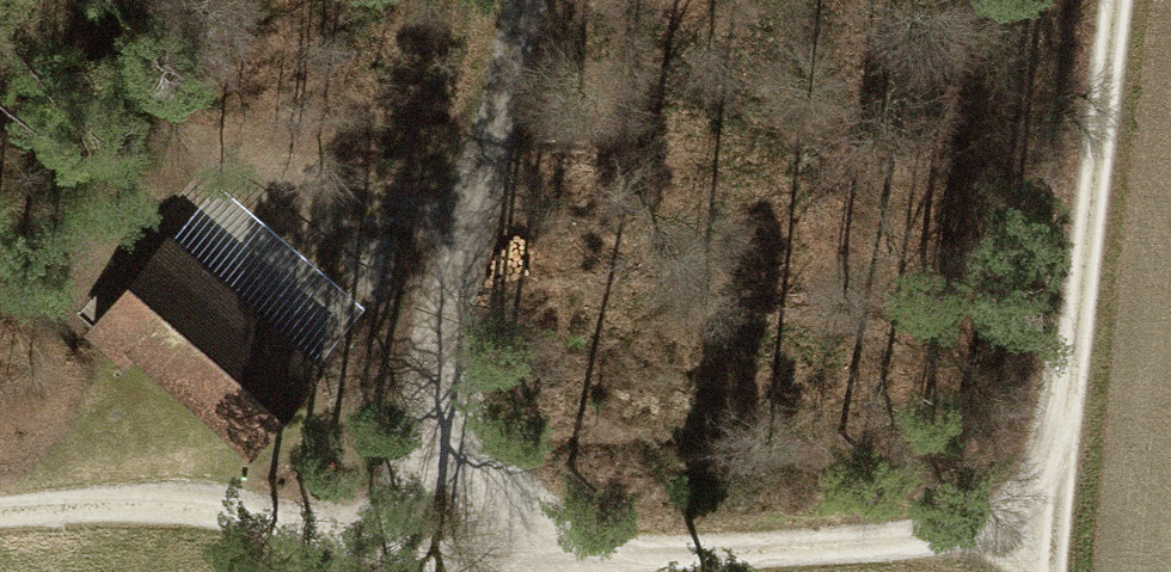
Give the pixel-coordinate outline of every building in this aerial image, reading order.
[(165,242),(92,326),(126,356),(135,347),(194,397),(252,447),(317,368),(165,242)]
